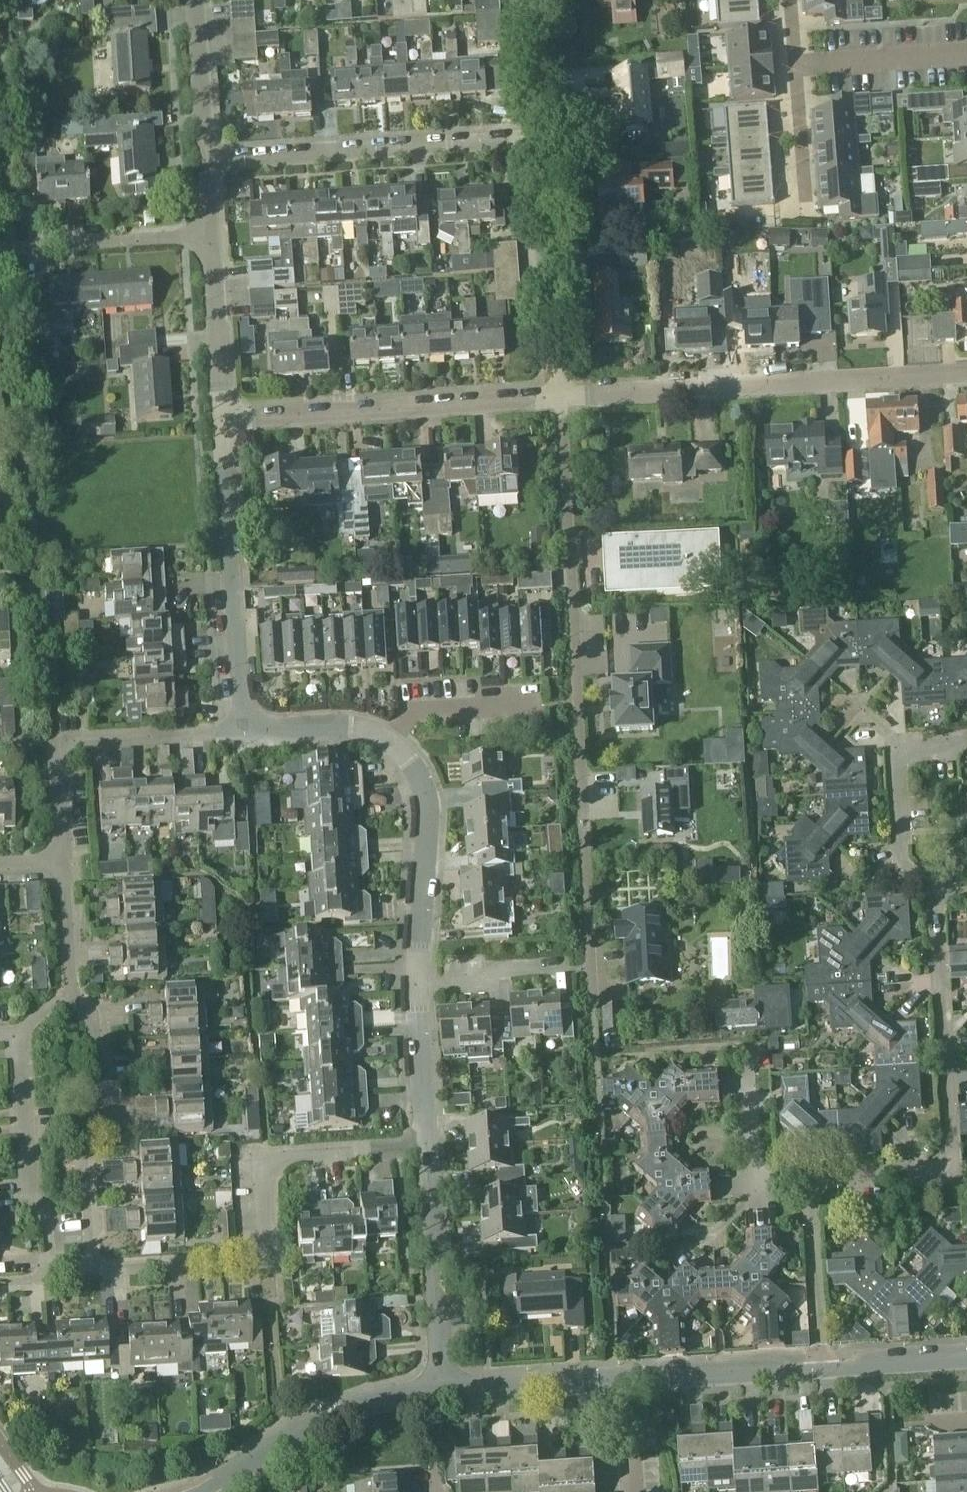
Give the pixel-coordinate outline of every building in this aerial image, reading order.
[(19,22),(31,21),(29,0),(17,0),(19,22)] [(275,11),(284,11),(284,0),(274,0),(275,11)] [(414,19),(413,0),(394,0),(395,20),(414,19)] [(414,19),(428,18),(427,0),(413,0),(414,19)] [(453,16),(463,16),(462,0),(452,0),(453,16)] [(476,10),(500,8),(499,0),(475,0),(476,10)] [(613,25),(637,23),(635,4),(634,4),(634,0),(600,0),(601,6),(611,5),(613,25)] [(718,27),(761,24),(761,22),(760,22),(758,0),(716,0),(718,27)] [(845,0),(804,0),(803,0),(803,13),(805,12),(805,14),(825,12),(826,24),(863,21),(861,1),(845,2),(845,0)] [(230,3),(231,16),(254,14),(253,2),(230,3)] [(107,11),(108,24),(155,20),(154,7),(107,11)] [(336,13),(326,14),(327,23),(337,22),(336,13)] [(232,28),(232,31),(255,30),(254,14),(231,16),(232,28)] [(501,27),(500,16),(476,17),(476,27),(501,27)] [(147,62),(144,34),(156,33),(155,20),(108,24),(114,93),(149,90),(148,75),(153,74),(152,62),(147,62)] [(303,56),(319,55),(317,25),(301,26),(303,56)] [(501,27),(476,27),(477,38),(502,37),(501,27)] [(255,30),(232,31),(232,34),(233,47),(256,45),(255,34),(255,30)] [(728,34),(731,66),(773,63),(772,51),(770,51),(768,31),(728,34)] [(265,33),(255,34),(256,45),(256,48),(266,48),(265,33)] [(689,53),(697,52),(696,36),(688,37),(689,53)] [(460,96),(458,66),(456,40),(446,41),(448,67),(433,68),(436,98),(460,96)] [(356,43),(345,44),(346,60),(358,59),(356,43)] [(436,98),(433,68),(431,43),(419,43),(421,69),(409,70),(411,99),(436,98)] [(411,99),(409,70),(407,44),(395,45),(397,71),(383,72),(385,101),(411,99)] [(256,45),(233,47),(234,60),(257,59),(256,48),(256,45)] [(385,101),(383,72),(382,45),(371,46),(373,72),(358,73),(360,103),(385,101)] [(682,55),(657,57),(659,74),(669,73),(670,85),(671,96),(686,95),(682,55)] [(289,57),(280,57),(282,88),(284,117),(311,115),(308,76),(291,77),(289,57)] [(774,76),(773,63),(731,66),(733,100),(773,97),(772,77),(774,76)] [(458,66),(460,96),(485,94),(483,65),(458,66)] [(347,74),(333,75),(335,105),(360,103),(358,73),(358,69),(347,70),(347,74)] [(686,86),(702,85),(701,69),(685,70),(686,86)] [(670,85),(669,73),(659,74),(648,76),(647,70),(616,73),(618,90),(613,90),(615,110),(619,108),(620,126),(652,124),(649,86),(670,85)] [(246,119),(284,117),(282,88),(244,90),(246,119)] [(856,141),(856,145),(871,144),(871,139),(855,140),(854,117),(870,116),(895,115),(893,94),(832,98),(833,110),(813,112),(813,113),(811,113),(815,145),(856,141)] [(966,137),(966,107),(964,108),(963,94),(912,97),(913,112),(943,111),(944,124),(953,124),(954,138),(966,137)] [(712,146),(728,145),(769,142),(769,139),(770,139),(770,137),(769,137),(766,107),(767,107),(767,105),(725,108),(727,137),(711,139),(712,146)] [(153,156),(151,128),(163,128),(162,114),(139,116),(80,121),(83,148),(117,146),(120,192),(125,196),(156,194),(154,169),(159,168),(158,156),(153,156)] [(34,128),(19,128),(20,140),(35,140),(34,128)] [(954,138),(956,167),(966,166),(966,137),(954,138)] [(816,157),(818,177),(858,173),(858,177),(873,176),(873,170),(858,171),(856,145),(856,141),(815,145),(814,145),(815,157),(816,157)] [(714,178),(730,177),(771,173),(771,171),(773,171),(772,169),(771,169),(769,142),(728,145),(729,169),(714,170),(714,178)] [(33,162),(33,156),(21,157),(22,169),(23,183),(36,182),(37,204),(88,200),(85,165),(63,167),(63,159),(33,162)] [(674,189),(672,165),(638,167),(639,183),(631,184),(630,166),(610,167),(611,185),(600,186),(602,221),(644,219),(644,206),(643,191),(674,189)] [(908,186),(941,183),(950,183),(949,167),(907,169),(908,186)] [(730,177),(732,206),(775,203),(775,201),(774,201),(771,173),(730,177)] [(858,173),(818,177),(816,177),(817,189),(819,189),(820,209),(840,208),(841,220),(878,217),(877,196),(860,197),(858,177),(858,173)] [(941,183),(908,186),(909,197),(942,194),(941,183)] [(414,191),(389,192),(391,222),(403,221),(404,226),(406,226),(408,247),(430,246),(428,225),(417,226),(414,191)] [(466,194),(468,224),(492,222),(493,228),(506,227),(504,205),(508,204),(507,191),(492,192),(466,194)] [(394,257),(391,222),(389,192),(364,194),(366,223),(380,222),(382,258),(394,257)] [(903,193),(894,193),(895,210),(904,209),(903,193)] [(341,225),(366,223),(364,194),(339,196),(341,225)] [(466,194),(439,196),(441,226),(438,233),(454,241),(452,244),(459,247),(459,256),(470,256),(468,224),(466,194)] [(314,197),(317,240),(332,239),(333,252),(343,252),(341,225),(339,196),(314,197)] [(293,242),(317,240),(314,197),(290,199),(292,238),(293,242)] [(252,241),(292,238),(290,199),(263,201),(263,203),(250,204),(252,241)] [(700,221),(708,220),(706,204),(699,205),(700,221)] [(963,219),(962,213),(945,214),(946,223),(963,222),(966,222),(966,219),(963,219)] [(882,261),(896,260),(895,229),(880,230),(882,261)] [(790,246),(790,232),(770,231),(770,246),(790,246)] [(357,250),(368,250),(367,236),(356,236),(357,250)] [(620,266),(649,264),(647,242),(619,244),(620,266)] [(655,242),(648,242),(648,252),(656,251),(655,242)] [(516,244),(493,246),(494,257),(516,256),(516,244)] [(452,276),(472,275),(471,259),(470,256),(459,256),(452,256),(452,276)] [(495,273),(518,272),(517,256),(494,258),(495,273)] [(472,275),(495,273),(494,258),(471,259),(472,275)] [(272,261),(248,263),(249,275),(272,273),(272,261)] [(897,274),(933,271),(932,261),(896,263),(897,274)] [(620,318),(615,264),(589,266),(590,283),(596,284),(599,321),(595,321),(597,343),(631,340),(629,317),(620,318)] [(318,282),(339,281),(338,268),(318,268),(318,282)] [(98,275),(101,310),(151,306),(149,271),(98,275)] [(273,288),(296,287),(295,271),(272,273),(273,288)] [(933,271),(897,274),(897,283),(934,281),(933,271)] [(495,273),(495,278),(496,289),(519,288),(518,272),(495,273)] [(272,273),(249,275),(250,290),(273,288),(272,273)] [(53,314),(101,310),(98,275),(48,278),(49,295),(30,296),(33,328),(38,327),(39,343),(55,341),(53,314)] [(722,275),(698,276),(700,306),(724,305),(723,296),(723,295),(722,278),(722,275)] [(495,278),(482,278),(484,297),(497,297),(495,278)] [(851,336),(884,334),(883,317),(887,316),(884,278),(864,279),(865,303),(849,304),(851,336)] [(336,284),(338,311),(338,312),(338,317),(356,316),(355,304),(366,303),(365,282),(336,284)] [(325,312),(338,311),(336,284),(323,285),(325,312)] [(273,288),(250,290),(251,303),(274,302),(273,292),(273,288)] [(496,289),(497,297),(498,304),(520,304),(519,288),(496,289)] [(300,346),(298,321),(296,291),(273,292),(274,302),(275,311),(289,310),(291,334),(273,335),(274,348),(276,378),(302,376),(300,346)] [(740,294),(724,294),(726,330),(742,329),(740,294)] [(771,315),(772,347),(798,346),(798,341),(811,340),(810,322),(834,320),(833,296),(770,300),(771,315)] [(466,315),(476,314),(475,300),(465,301),(466,315)] [(274,302),(251,303),(252,319),(252,320),(275,319),(275,311),(274,302)] [(441,316),(451,315),(450,302),(440,302),(441,316)] [(966,314),(966,302),(954,303),(954,315),(966,314)] [(415,317),(425,317),(425,303),(415,303),(415,317)] [(677,333),(668,334),(669,354),(678,353),(711,351),(710,332),(720,331),(719,311),(711,312),(711,308),(675,310),(676,323),(677,333)] [(954,315),(932,316),(933,342),(955,341),(955,325),(966,325),(966,314),(954,315)] [(747,348),(772,347),(771,315),(745,317),(747,348)] [(300,346),(302,376),(329,374),(326,344),(312,345),(310,320),(298,321),(300,346)] [(379,362),(376,333),(376,320),(361,321),(362,334),(352,334),(354,364),(379,362)] [(477,326),(479,355),(505,353),(502,324),(477,326)] [(454,357),(479,355),(477,326),(452,328),(454,357)] [(428,359),(454,357),(452,328),(426,329),(428,359)] [(252,329),(240,329),(240,337),(252,337),(252,329)] [(404,361),(428,359),(426,329),(402,331),(404,361)] [(379,362),(404,361),(402,331),(376,333),(379,362)] [(127,348),(155,345),(154,332),(126,334),(127,348)] [(155,345),(127,348),(117,348),(118,368),(132,367),(136,420),(170,418),(167,360),(156,361),(155,345)] [(116,358),(106,358),(107,368),(117,368),(116,358)] [(966,398),(966,400),(957,400),(959,427),(966,427),(966,398)] [(892,403),(894,436),(899,436),(920,434),(918,401),(892,403)] [(889,436),(894,436),(892,403),(866,405),(869,437),(889,436)] [(80,437),(101,436),(100,418),(79,420),(80,437)] [(822,443),(821,436),(821,427),(767,430),(769,468),(818,466),(819,475),(841,474),(839,442),(822,443)] [(951,472),(951,461),(963,460),(962,429),(943,430),(943,436),(945,460),(946,472),(946,473),(951,472)] [(446,449),(447,466),(448,484),(477,482),(475,453),(474,453),(473,447),(446,449)] [(487,452),(475,453),(477,482),(478,500),(517,497),(514,447),(487,449),(487,452)] [(693,451),(629,454),(630,481),(663,479),(663,484),(681,483),(681,478),(720,477),(718,447),(693,448),(693,451)] [(895,461),(896,477),(908,476),(907,452),(895,452),(895,461)] [(847,485),(862,484),(860,454),(846,455),(847,482),(847,485)] [(419,456),(390,458),(393,488),(422,485),(425,536),(438,535),(435,485),(434,467),(420,468),(419,456)] [(364,490),(393,488),(390,458),(362,460),(362,471),(349,472),(353,522),(366,521),(364,490)] [(336,462),(307,464),(310,507),(339,505),(340,523),(353,522),(349,472),(337,473),(336,462)] [(310,507),(307,464),(296,465),(294,463),(266,465),(266,475),(264,475),(264,479),(266,480),(269,510),(310,507)] [(948,512),(946,473),(946,472),(929,472),(930,513),(948,512)] [(448,484),(435,485),(438,535),(452,534),(448,484)] [(848,503),(835,504),(835,517),(849,516),(848,503)] [(752,526),(740,527),(741,543),(753,542),(752,526)] [(950,526),(950,548),(966,547),(966,526),(950,526)] [(717,533),(602,539),(605,595),(720,590),(717,533)] [(120,587),(163,584),(161,551),(108,555),(110,577),(119,577),(120,587)] [(548,552),(516,554),(516,569),(548,567),(548,552)] [(460,558),(441,560),(442,573),(461,573),(460,558)] [(374,560),(358,561),(359,574),(375,573),(374,560)] [(280,584),(300,583),(315,582),(314,566),(279,568),(280,584)] [(497,575),(498,587),(513,586),(513,574),(497,575)] [(518,591),(551,590),(550,585),(549,574),(517,575),(518,591)] [(481,588),(498,587),(497,575),(481,576),(481,588)] [(388,578),(389,587),(408,586),(408,577),(388,578)] [(457,578),(457,580),(457,589),(473,587),(472,577),(457,578)] [(371,588),(389,587),(388,578),(370,579),(371,588)] [(437,590),(457,589),(457,580),(436,581),(437,590)] [(415,592),(437,590),(436,581),(415,583),(415,592)] [(151,617),(151,616),(150,607),(165,606),(163,584),(120,587),(121,598),(111,598),(112,620),(128,619),(128,618),(151,617)] [(346,595),(361,594),(361,584),(346,585),(346,595)] [(321,586),(321,596),(335,596),(335,585),(321,586)] [(304,597),(321,596),(321,586),(303,587),(304,597)] [(966,598),(966,586),(953,586),(953,598),(961,599),(966,598)] [(280,590),(281,600),(295,599),(295,589),(280,590)] [(264,601),(281,600),(280,590),(263,591),(264,601)] [(930,601),(920,601),(920,617),(930,617),(930,601)] [(540,614),(520,615),(522,656),(543,654),(542,641),(553,641),(551,604),(540,605),(540,614)] [(478,606),(458,607),(460,649),(480,648),(478,606)] [(458,607),(438,609),(440,650),(460,649),(458,607)] [(438,609),(416,610),(419,651),(440,650),(438,609)] [(49,610),(50,622),(63,621),(63,620),(62,610),(49,610)] [(416,610),(396,611),(398,652),(419,651),(416,610)] [(860,667),(858,623),(831,625),(830,612),(800,614),(802,635),(816,634),(816,646),(804,660),(829,681),(840,668),(860,667)] [(387,663),(384,613),(363,614),(366,665),(387,663)] [(363,614),(342,616),(345,666),(366,665),(363,614)] [(140,651),(184,648),(182,625),(167,626),(167,615),(151,616),(151,617),(128,618),(128,619),(130,641),(139,640),(140,651)] [(520,615),(499,616),(502,656),(522,656),(520,615)] [(329,626),(323,627),(325,667),(345,666),(342,616),(328,616),(329,626)] [(499,616),(479,617),(481,658),(502,657),(502,656),(499,616)] [(315,618),(302,619),(305,668),(325,667),(323,627),(316,627),(315,618)] [(76,619),(63,620),(63,621),(64,641),(78,640),(76,619)] [(302,619),(285,620),(286,629),(283,629),(285,669),(305,668),(302,619)] [(92,621),(77,622),(78,637),(93,636),(92,621)] [(892,675),(912,651),(900,641),(899,621),(858,623),(860,667),(881,666),(892,675)] [(283,629),(261,630),(263,671),(285,669),(283,629)] [(636,683),(614,684),(617,732),(653,730),(650,682),(654,682),(654,685),(670,684),(669,646),(629,648),(630,677),(636,677),(636,683)] [(133,683),(171,681),(170,670),(185,669),(184,648),(140,651),(140,661),(131,661),(133,683)] [(946,703),(944,661),(925,662),(912,651),(892,675),(903,684),(904,706),(946,703)] [(963,659),(944,661),(946,703),(966,702),(966,655),(963,659)] [(820,691),(829,681),(804,660),(795,670),(776,671),(776,664),(762,665),(763,701),(777,700),(778,714),(821,712),(820,691)] [(171,681),(133,683),(134,705),(144,705),(145,716),(188,713),(186,690),(172,691),(171,681)] [(261,682),(251,682),(252,696),(262,696),(261,682)] [(12,691),(3,692),(4,707),(13,706),(12,691)] [(813,765),(834,742),(822,731),(821,712),(778,714),(778,719),(763,719),(764,749),(779,748),(780,756),(802,754),(813,765)] [(14,727),(1,727),(2,739),(15,739),(14,727)] [(745,732),(727,733),(728,764),(746,764),(745,732)] [(825,795),(868,792),(865,750),(845,751),(834,742),(813,765),(824,775),(825,795)] [(171,797),(172,796),(170,768),(168,748),(159,749),(161,786),(147,787),(149,816),(156,815),(157,825),(173,824),(171,797)] [(149,816),(147,787),(133,788),(131,751),(121,751),(122,771),(126,826),(141,825),(141,816),(149,816)] [(198,835),(194,779),(193,753),(182,754),(185,796),(172,796),(171,797),(173,824),(173,827),(181,826),(182,836),(198,835)] [(754,779),(768,778),(767,754),(753,754),(754,779)] [(306,792),(362,789),(361,771),(354,765),(348,766),(347,757),(304,760),(306,792)] [(504,759),(464,762),(466,787),(481,786),(482,797),(522,794),(521,783),(505,784),(504,759)] [(644,834),(673,833),(672,813),(691,812),(689,769),(664,770),(665,791),(642,792),(644,834)] [(110,827),(126,826),(122,771),(112,772),(113,789),(98,790),(100,818),(109,818),(110,827)] [(755,799),(774,798),(773,778),(768,778),(754,779),(755,799)] [(194,779),(198,835),(214,834),(214,846),(248,844),(248,839),(247,828),(234,828),(232,793),(205,794),(204,779),(194,779)] [(3,834),(2,820),(14,819),(11,780),(0,781),(0,834),(3,834)] [(308,824),(352,822),(351,814),(357,815),(363,806),(362,789),(306,792),(308,824)] [(556,793),(548,793),(548,799),(552,803),(557,802),(558,802),(558,792),(556,793)] [(816,826),(840,847),(850,836),(870,834),(868,792),(825,795),(826,813),(816,826)] [(483,808),(467,809),(469,833),(508,830),(507,816),(511,816),(509,795),(482,797),(483,808)] [(268,796),(255,797),(255,811),(269,810),(268,796)] [(774,798),(755,799),(756,820),(775,819),(774,798)] [(310,856),(365,852),(364,835),(359,829),(352,829),(352,822),(308,824),(310,856)] [(829,858),(840,847),(816,826),(806,838),(785,839),(788,882),(831,880),(829,858)] [(559,827),(547,828),(547,840),(559,839),(559,827)] [(508,830),(469,833),(471,868),(512,866),(514,866),(513,854),(509,854),(508,830)] [(312,890),(356,887),(356,879),(361,879),(366,870),(365,852),(310,856),(312,890)] [(138,859),(127,859),(128,862),(128,875),(137,874),(139,874),(138,859)] [(257,875),(268,874),(267,859),(256,859),(257,875)] [(713,862),(697,862),(698,886),(741,886),(741,870),(713,871),(713,862)] [(471,868),(463,869),(465,904),(504,901),(503,878),(512,877),(512,866),(471,868)] [(107,908),(162,905),(161,889),(151,890),(151,881),(122,883),(123,898),(106,899),(107,908)] [(760,899),(785,897),(784,885),(760,886),(760,899)] [(356,887),(312,890),(314,922),(369,918),(368,901),(363,894),(357,895),(356,887)] [(882,891),(866,892),(866,899),(883,898),(882,891)] [(857,931),(880,952),(891,940),(911,939),(909,896),(866,899),(867,920),(857,931)] [(775,898),(760,899),(761,911),(786,909),(785,897),(775,898)] [(504,901),(465,904),(467,929),(484,928),(485,938),(512,936),(512,924),(514,924),(512,901),(504,901)] [(41,902),(29,903),(30,913),(42,912),(41,902)] [(125,932),(154,930),(153,922),(162,921),(162,905),(107,908),(107,917),(107,919),(124,918),(125,932)] [(671,981),(667,912),(623,914),(624,924),(616,924),(616,940),(624,940),(626,983),(671,981)] [(277,913),(261,914),(262,925),(278,924),(277,913)] [(109,956),(164,953),(163,937),(154,938),(154,930),(125,932),(126,946),(109,947),(109,956)] [(880,952),(857,931),(847,943),(838,935),(837,930),(818,930),(819,945),(827,954),(828,967),(821,974),(806,974),(806,979),(807,989),(872,984),(871,964),(880,952)] [(286,968),(341,965),(340,947),(333,941),(328,941),(327,933),(284,936),(286,968)] [(965,948),(949,949),(951,979),(966,978),(966,946),(965,948)] [(164,953),(109,956),(110,966),(127,965),(128,980),(156,978),(156,970),(165,969),(164,953)] [(331,999),(331,998),(331,991),(336,990),(342,983),(341,965),(286,968),(288,1002),(304,1001),(304,1000),(331,999)] [(101,975),(90,975),(91,983),(101,983),(101,975)] [(45,979),(32,980),(33,992),(46,991),(45,979)] [(864,1038),(885,1014),(873,1004),(872,984),(807,989),(808,1003),(823,1002),(830,1008),(831,1030),(853,1028),(864,1038)] [(149,1014),(205,1010),(204,994),(194,995),(193,987),(165,989),(166,1003),(148,1005),(149,1014)] [(536,997),(539,1037),(561,1035),(561,1040),(574,1039),(572,1011),(561,1012),(560,995),(536,997)] [(306,1032),(362,1028),(361,1011),(353,1004),(348,1005),(348,997),(331,998),(331,999),(304,1000),(304,1001),(306,1032)] [(539,1037),(536,997),(511,998),(513,1017),(502,1018),(504,1045),(515,1044),(515,1038),(539,1037)] [(716,1027),(760,1025),(759,1001),(715,1003),(716,1027)] [(502,1018),(490,1018),(489,1007),(466,1009),(469,1059),(470,1062),(492,1060),(491,1055),(504,1054),(504,1045),(502,1018)] [(604,1034),(623,1033),(622,1008),(603,1009),(604,1034)] [(243,1009),(233,1010),(234,1020),(244,1019),(243,1009)] [(446,1061),(469,1059),(466,1009),(442,1011),(446,1061)] [(168,1037),(197,1035),(196,1027),(206,1027),(205,1010),(149,1014),(149,1024),(167,1023),(168,1037)] [(877,1068),(920,1065),(917,1023),(896,1024),(885,1014),(864,1038),(875,1048),(877,1068)] [(308,1065),(352,1062),(351,1054),(357,1053),(363,1045),(362,1028),(306,1032),(308,1065)] [(274,1034),(259,1035),(260,1048),(275,1047),(274,1034)] [(152,1062),(208,1058),(206,1042),(197,1043),(197,1035),(168,1037),(169,1052),(151,1053),(152,1062)] [(783,1050),(803,1049),(803,1038),(782,1039),(783,1050)] [(778,1040),(768,1040),(769,1052),(773,1052),(779,1052),(778,1040)] [(151,1054),(142,1054),(142,1063),(152,1062),(151,1054)] [(171,1085),(199,1083),(199,1075),(209,1074),(208,1058),(152,1062),(152,1072),(170,1071),(171,1085)] [(310,1097),(366,1093),(365,1075),(359,1069),(352,1070),(352,1062),(308,1065),(310,1097)] [(868,1101),(892,1121),(902,1109),(923,1108),(920,1065),(877,1068),(878,1089),(868,1101)] [(654,1094),(681,1116),(690,1106),(719,1104),(717,1073),(689,1075),(676,1066),(654,1090),(654,1094)] [(629,1119),(651,1094),(650,1090),(626,1069),(615,1078),(603,1080),(605,1110),(618,1109),(629,1119)] [(843,1086),(842,1071),(834,1071),(835,1086),(843,1086)] [(155,1110),(210,1106),(209,1091),(200,1091),(199,1083),(171,1085),(172,1099),(154,1100),(155,1110)] [(366,1093),(310,1097),(312,1130),(357,1127),(356,1119),(362,1119),(368,1112),(366,1093)] [(671,1126),(681,1116),(654,1094),(651,1094),(629,1119),(640,1128),(640,1143),(672,1141),(671,1126)] [(445,1109),(473,1107),(472,1096),(444,1098),(445,1109)] [(840,1156),(837,1114),(818,1115),(802,1101),(780,1104),(780,1123),(796,1137),(797,1159),(840,1156)] [(882,1133),(892,1121),(868,1101),(858,1112),(837,1114),(840,1156),(883,1153),(882,1133)] [(210,1106),(155,1110),(155,1120),(173,1119),(174,1134),(203,1132),(203,1123),(211,1122),(210,1106)] [(258,1106),(246,1107),(247,1118),(259,1117),(258,1106)] [(578,1108),(566,1109),(566,1117),(578,1116),(578,1108)] [(469,1123),(470,1147),(509,1145),(508,1129),(529,1127),(528,1120),(469,1123)] [(660,1190),(683,1164),(672,1156),(672,1141),(640,1143),(640,1158),(632,1168),(656,1189),(660,1190)] [(123,1172),(178,1169),(177,1144),(138,1147),(139,1161),(122,1162),(123,1172)] [(229,1144),(217,1145),(218,1161),(230,1160),(229,1144)] [(511,1169),(509,1145),(470,1147),(472,1171),(488,1170),(489,1183),(520,1180),(519,1168),(511,1169)] [(661,1193),(687,1216),(697,1205),(711,1204),(709,1173),(694,1173),(683,1164),(660,1190),(661,1193)] [(583,1165),(571,1166),(572,1177),(584,1176),(583,1165)] [(141,1196),(170,1194),(180,1193),(178,1169),(123,1172),(123,1182),(140,1181),(141,1196)] [(481,1194),(483,1218),(537,1215),(535,1192),(521,1193),(520,1180),(489,1183),(489,1194),(481,1194)] [(363,1240),(364,1240),(396,1238),(392,1185),(390,1182),(373,1183),(367,1190),(368,1195),(360,1196),(361,1213),(362,1213),(363,1240)] [(678,1226),(687,1216),(661,1193),(657,1194),(635,1218),(647,1227),(648,1241),(679,1240),(678,1226)] [(126,1220),(181,1217),(180,1201),(171,1202),(170,1194),(141,1196),(142,1210),(125,1211),(126,1220)] [(362,1213),(361,1213),(353,1213),(353,1208),(346,1200),(328,1202),(332,1258),(365,1256),(364,1240),(363,1240),(362,1213)] [(299,1260),(332,1258),(328,1202),(310,1203),(304,1210),(305,1216),(296,1217),(299,1260)] [(234,1214),(219,1215),(220,1225),(234,1224),(234,1214)] [(537,1215),(483,1218),(484,1242),(501,1241),(502,1253),(536,1250),(535,1239),(524,1240),(522,1217),(537,1216),(537,1215)] [(181,1217),(126,1220),(126,1230),(143,1229),(144,1244),(174,1242),(173,1233),(182,1233),(181,1217)] [(955,1248),(933,1229),(924,1239),(915,1250),(913,1252),(923,1261),(924,1269),(914,1280),(937,1300),(955,1279),(966,1279),(966,1247),(955,1248)] [(625,1231),(612,1232),(613,1246),(626,1245),(625,1231)] [(738,1261),(763,1283),(768,1283),(788,1259),(778,1247),(777,1233),(747,1236),(748,1248),(738,1261)] [(918,1233),(908,1244),(915,1250),(924,1239),(918,1233)] [(867,1305),(886,1283),(876,1274),(875,1265),(874,1264),(883,1254),(861,1235),(842,1256),(827,1257),(829,1288),(846,1287),(867,1305)] [(763,1287),(763,1283),(738,1261),(730,1270),(714,1271),(717,1304),(731,1303),(742,1311),(763,1287)] [(717,1304),(714,1271),(702,1272),(689,1263),(667,1288),(666,1292),(693,1315),(702,1305),(717,1304)] [(642,1317),(663,1292),(662,1287),(639,1266),(629,1276),(616,1278),(618,1308),(632,1307),(642,1317)] [(567,1281),(566,1274),(502,1278),(506,1330),(523,1329),(522,1319),(565,1316),(566,1330),(585,1329),(582,1280),(567,1281)] [(919,1321),(937,1300),(914,1280),(905,1291),(896,1292),(886,1283),(867,1305),(888,1324),(889,1340),(920,1338),(919,1321)] [(763,1287),(742,1311),(753,1319),(755,1348),(785,1347),(783,1320),(792,1307),(767,1287),(763,1287)] [(333,1292),(315,1293),(315,1303),(333,1302),(333,1292)] [(685,1324),(693,1315),(666,1292),(663,1292),(642,1317),(653,1327),(655,1354),(686,1353),(685,1324)] [(387,1297),(367,1298),(367,1310),(377,1309),(387,1309),(387,1297)] [(223,1305),(225,1345),(247,1343),(248,1352),(261,1351),(259,1321),(249,1322),(248,1303),(223,1305)] [(200,1346),(225,1345),(223,1305),(198,1306),(199,1327),(189,1328),(189,1332),(191,1356),(201,1355),(200,1346)] [(374,1342),(390,1342),(389,1323),(384,1317),(377,1317),(377,1309),(367,1310),(334,1312),(320,1313),(322,1345),(335,1344),(374,1342)] [(119,1369),(118,1349),(117,1341),(105,1342),(104,1322),(80,1323),(83,1364),(106,1362),(107,1370),(119,1369)] [(57,1332),(44,1333),(47,1374),(59,1374),(59,1365),(83,1364),(80,1323),(56,1325),(57,1332)] [(192,1372),(191,1356),(189,1332),(177,1333),(176,1324),(153,1325),(155,1366),(179,1364),(179,1373),(192,1372)] [(131,1367),(155,1366),(153,1325),(129,1327),(130,1348),(118,1349),(119,1369),(119,1376),(132,1375),(131,1367)] [(7,1327),(10,1368),(34,1366),(35,1375),(47,1374),(44,1333),(32,1334),(31,1326),(7,1327)] [(10,1368),(7,1327),(0,1327),(0,1368),(10,1368)] [(375,1359),(374,1342),(335,1344),(322,1345),(319,1345),(321,1378),(365,1375),(364,1367),(371,1367),(375,1359)] [(709,1483),(706,1437),(704,1407),(691,1408),(693,1438),(678,1439),(681,1485),(709,1483)] [(841,1429),(844,1474),(873,1472),(870,1441),(883,1440),(881,1415),(856,1417),(856,1428),(841,1429)] [(229,1418),(221,1419),(221,1431),(230,1431),(229,1418)] [(828,1430),(814,1431),(818,1476),(844,1474),(840,1418),(827,1418),(828,1430)] [(736,1481),(734,1452),(732,1425),(719,1426),(720,1437),(706,1437),(709,1483),(736,1481)] [(892,1453),(921,1452),(920,1426),(891,1427),(892,1453)] [(68,1436),(55,1437),(55,1450),(68,1449),(68,1436)] [(818,1476),(815,1436),(802,1436),(803,1447),(789,1448),(792,1491),(810,1491),(819,1491),(818,1476)] [(539,1464),(537,1438),(524,1439),(525,1450),(511,1451),(514,1491),(541,1491),(539,1464)] [(789,1448),(788,1438),(774,1439),(775,1449),(762,1450),(765,1491),(792,1491),(789,1448)] [(966,1459),(966,1438),(934,1440),(935,1461),(966,1459)] [(511,1451),(511,1439),(497,1440),(498,1452),(484,1452),(487,1491),(514,1491),(511,1451)] [(762,1450),(761,1439),(747,1440),(748,1451),(734,1452),(736,1481),(737,1491),(765,1491),(762,1450)] [(458,1482),(459,1491),(487,1491),(484,1452),(483,1441),(470,1442),(471,1453),(456,1454),(456,1455),(454,1455),(452,1448),(451,1449),(453,1455),(453,1458),(442,1459),(445,1484),(455,1482),(458,1482)] [(568,1491),(596,1491),(594,1450),(579,1451),(580,1462),(566,1463),(568,1491)] [(566,1463),(565,1452),(552,1453),(553,1463),(539,1464),(541,1491),(568,1491),(566,1463)] [(966,1480),(966,1459),(935,1461),(937,1482),(966,1480)] [(937,1482),(937,1491),(966,1491),(966,1480),(937,1482)] [(399,1481),(354,1485),(354,1491),(400,1491),(399,1481)]
